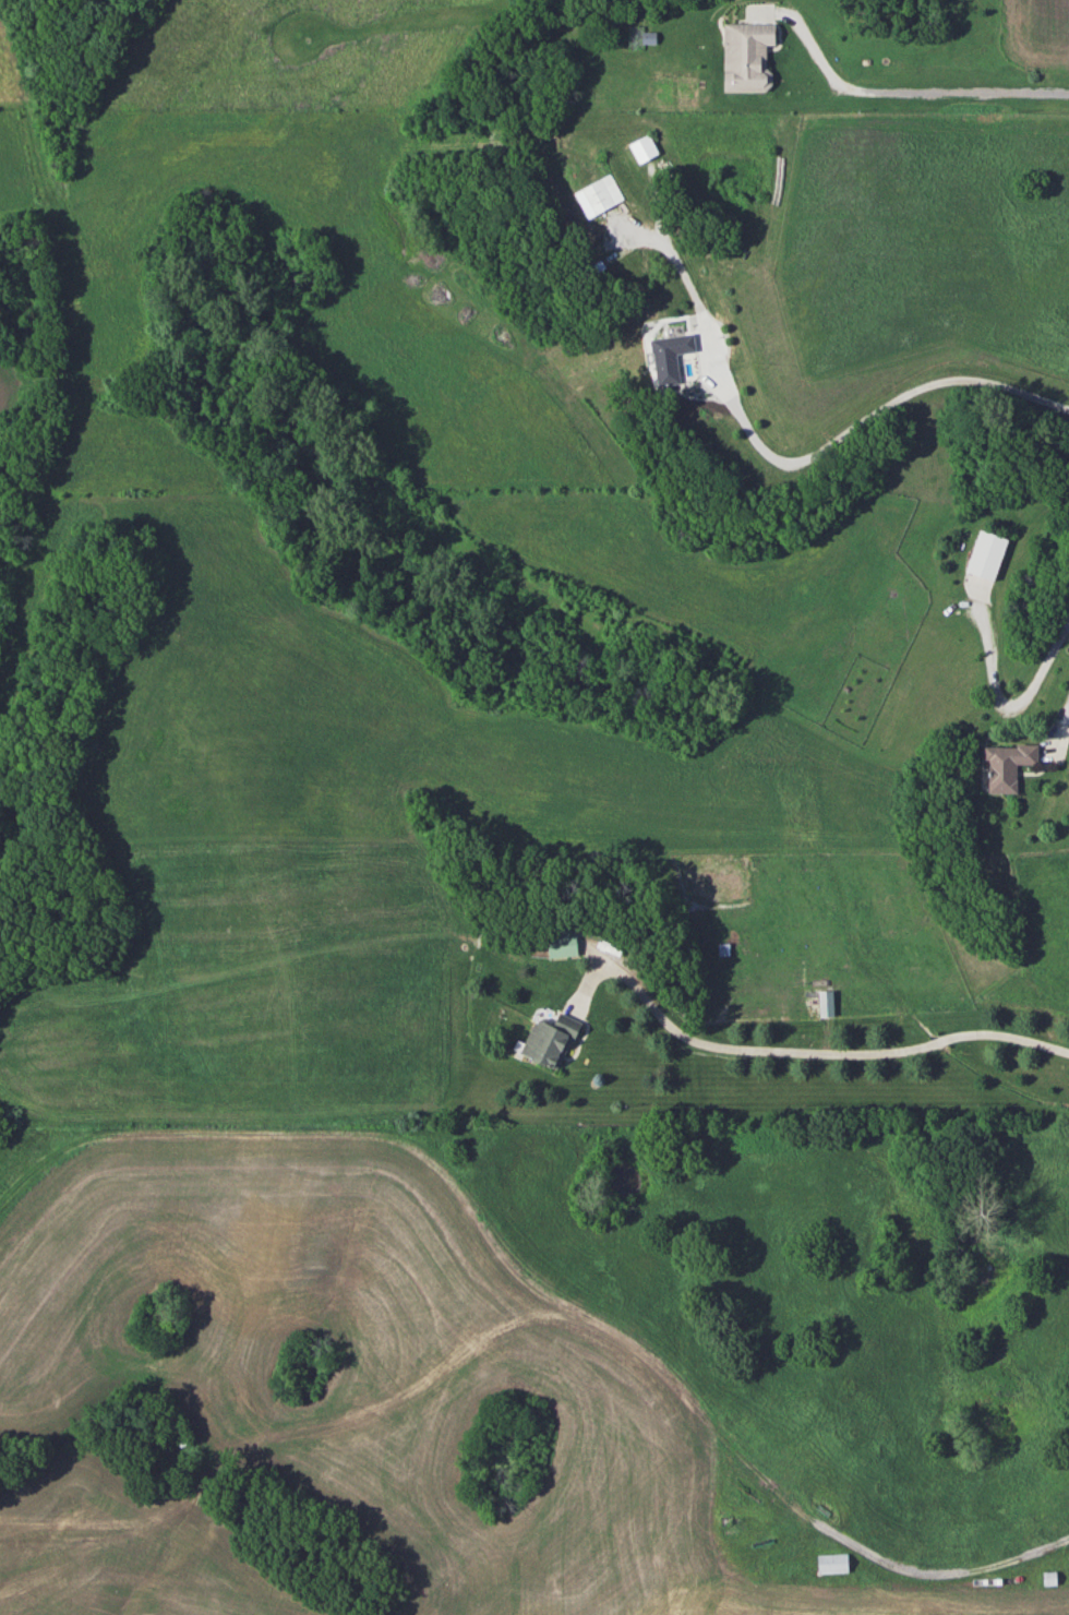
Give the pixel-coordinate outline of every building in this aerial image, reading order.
[(724,22),(725,93),(774,92),(773,68),(768,68),(767,44),(777,43),(777,21),(724,22)] [(627,141),(639,164),(660,152),(647,130),(627,141)] [(573,191),(587,218),(625,199),(610,170),(573,191)] [(649,337),(658,387),(682,384),(676,352),(696,350),(693,331),(649,337)] [(981,528),(964,573),(993,583),(1009,538),(981,528)] [(985,745),(986,793),(1020,793),(1020,764),(1038,764),(1037,744),(985,745)] [(546,931),(547,957),(575,956),(575,930),(546,931)] [(819,1017),(832,1016),(831,990),(818,991),(819,1017)] [(525,1043),(517,1040),(512,1049),(557,1070),(579,1021),(558,1012),(552,1025),(536,1018),(525,1043)] [(846,1572),(846,1553),(816,1554),(817,1573),(846,1572)]
